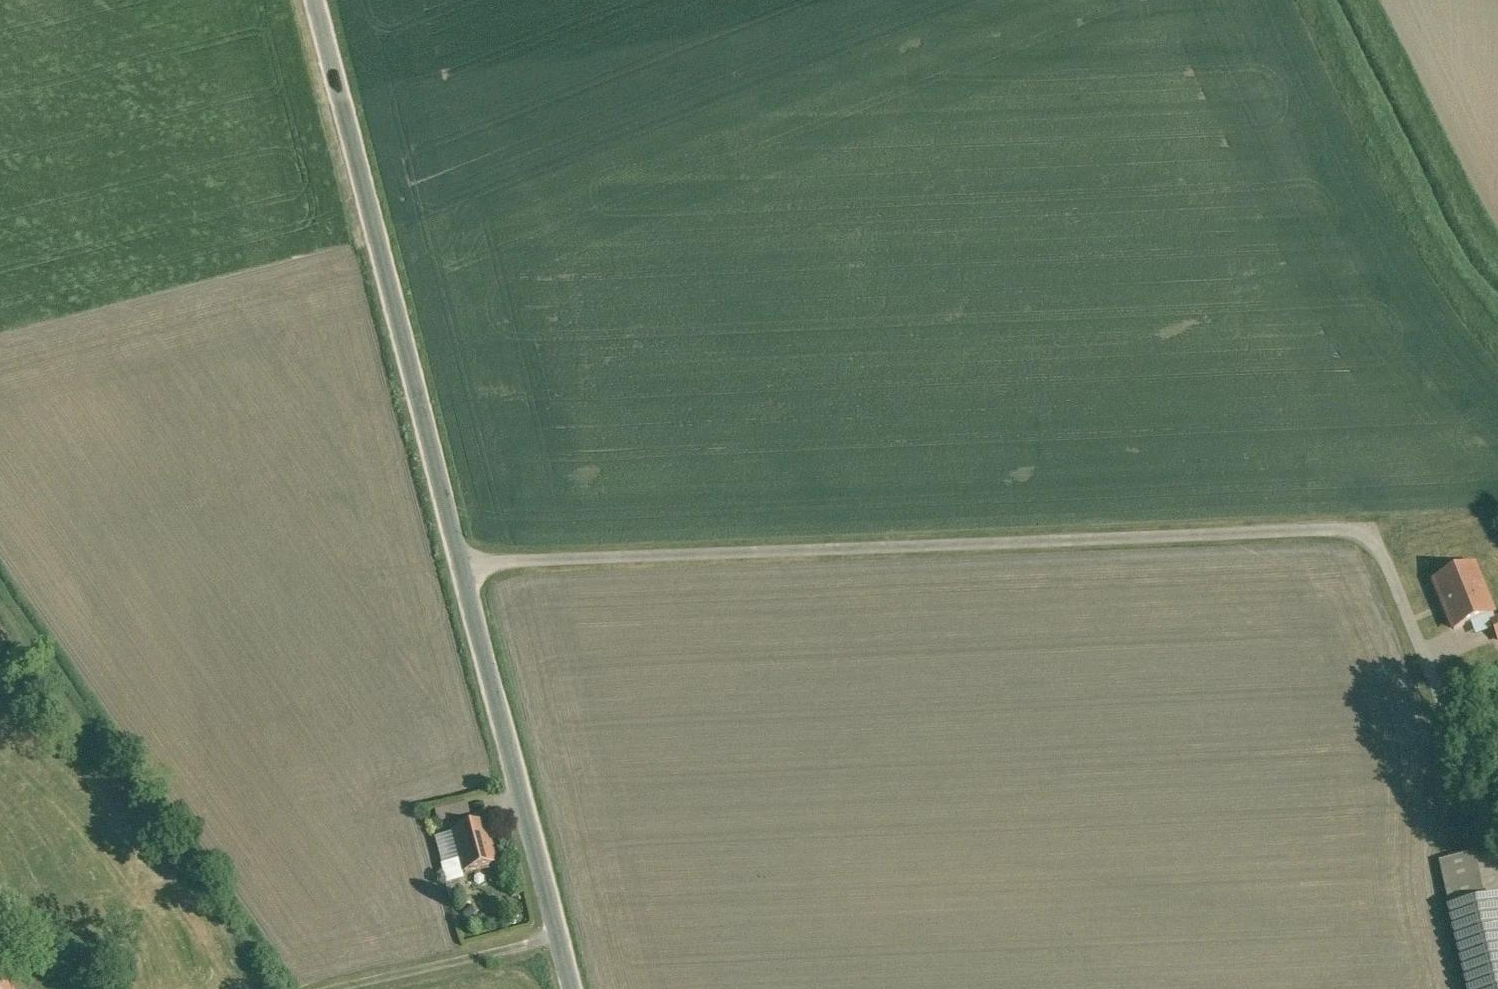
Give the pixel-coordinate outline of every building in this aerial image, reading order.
[(1494,614),(1475,567),(1436,583),(1455,629),(1494,614)] [(510,850),(498,802),(455,813),(467,861),(510,850)] [(1476,854),(1441,862),(1452,908),(1487,900),(1476,854)] [(461,860),(446,864),(453,890),(468,885),(461,860)] [(1452,908),(1471,988),(1497,988),(1497,897),(1487,900),(1452,908)]
